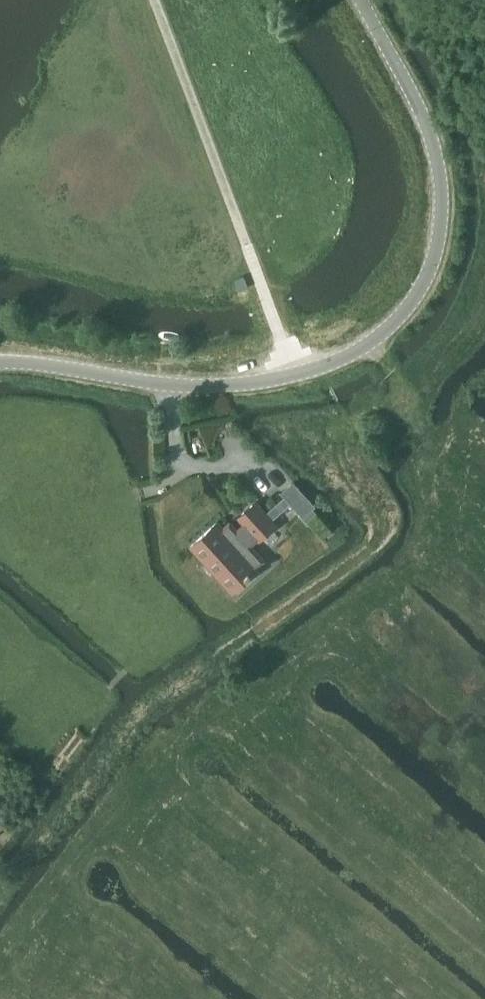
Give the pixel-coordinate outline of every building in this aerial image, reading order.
[(294,481),(282,492),(304,516),(317,505),(294,481)] [(218,521),(192,545),(206,561),(208,560),(219,572),(218,574),(233,591),(260,566),(259,565),(265,559),(247,539),(254,532),(260,539),(277,523),(257,501),(240,516),(246,523),(238,530),(231,521),(224,527),(218,521)]
